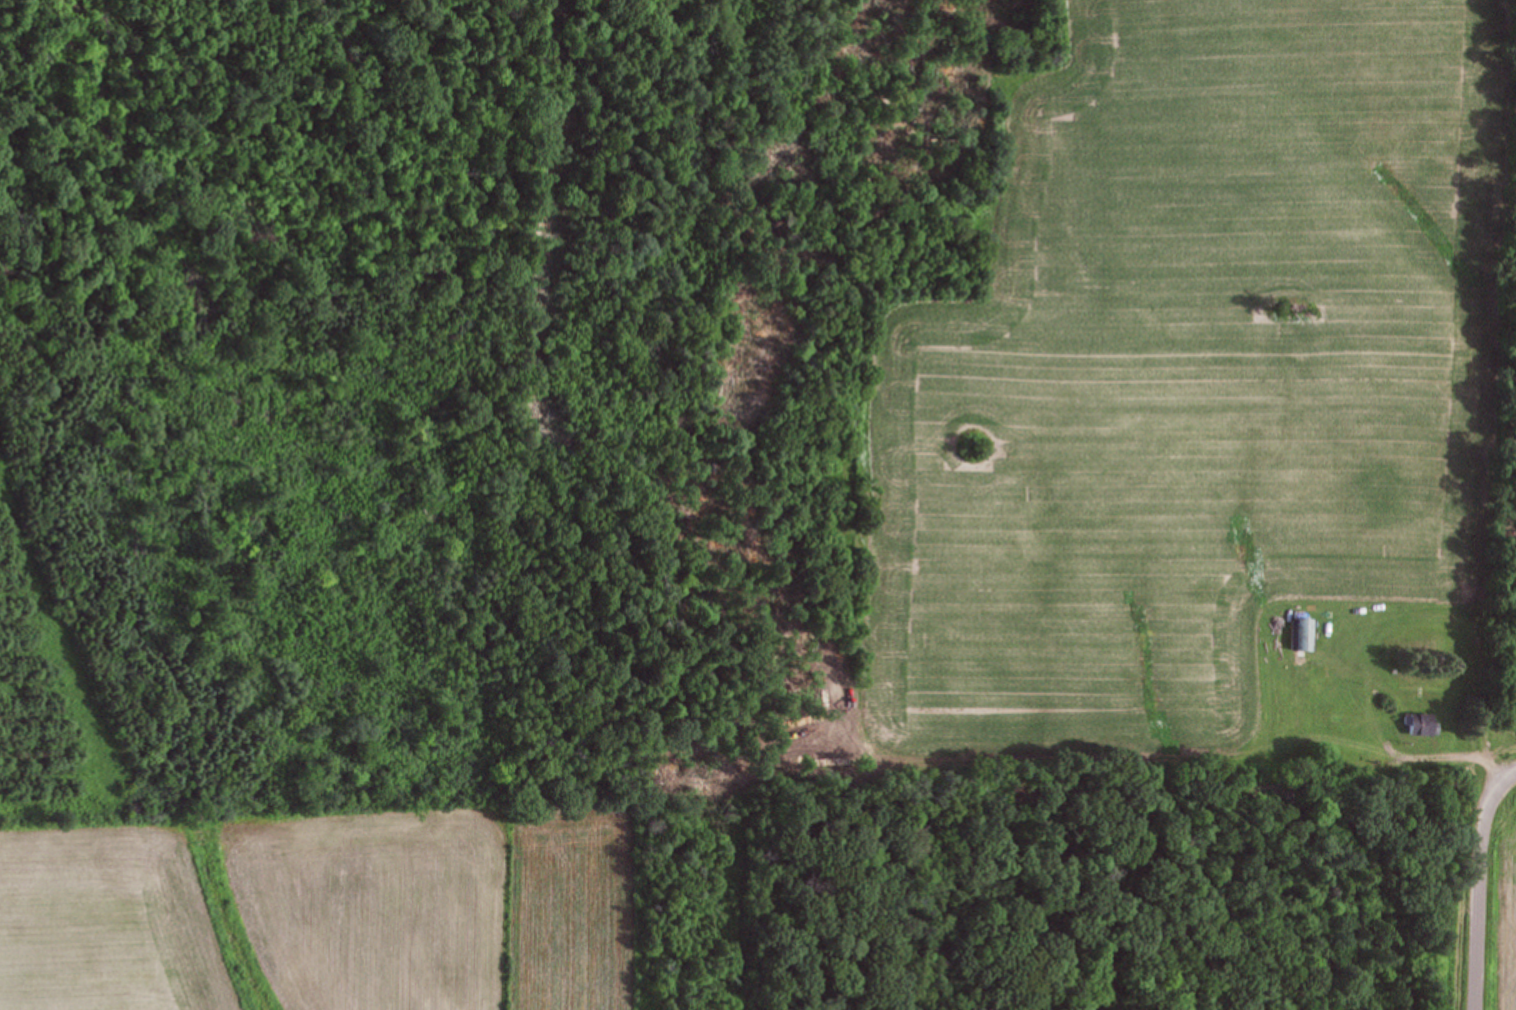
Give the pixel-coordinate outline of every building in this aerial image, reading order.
[(1314,619),(1295,619),(1295,651),(1314,651),(1314,619)] [(1425,726),(1425,717),(1414,716),(1413,734),(1425,735),(1425,726)]
